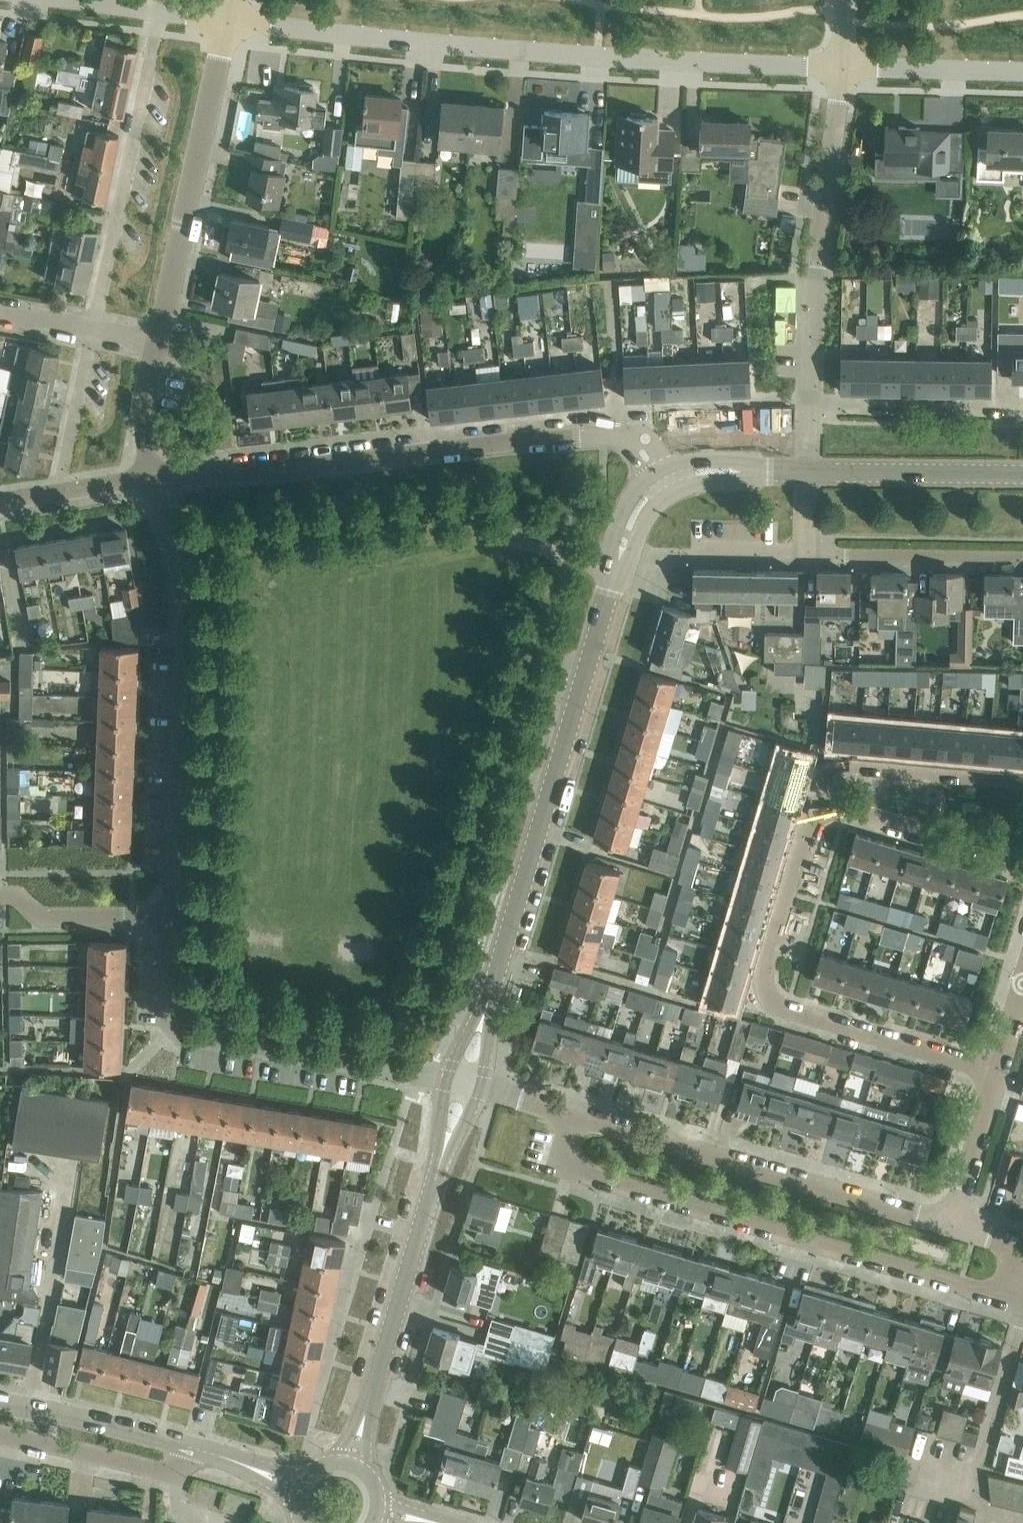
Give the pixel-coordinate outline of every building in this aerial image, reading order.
[(28,32),(23,52),(22,60),(37,63),(43,36),(28,32)] [(108,33),(100,70),(99,76),(130,82),(137,49),(122,46),(124,37),(108,33)] [(9,112),(16,70),(3,68),(4,62),(6,42),(0,41),(0,111),(9,112)] [(62,55),(60,68),(66,69),(71,70),(80,72),(81,66),(82,59),(62,55)] [(59,67),(56,80),(77,85),(80,72),(71,70),(66,69),(60,68),(59,67)] [(130,82),(99,76),(92,109),(123,116),(130,82)] [(258,102),(257,117),(266,118),(265,127),(281,129),(282,120),(313,124),(313,122),(324,124),(325,108),(313,107),(315,89),(313,89),(314,85),(299,84),(299,88),(285,86),(284,90),(276,89),(275,99),(274,104),(258,102)] [(401,99),(367,95),(360,142),(379,144),(380,154),(393,155),(392,164),(401,165),(401,158),(408,107),(400,106),(401,99)] [(84,105),(59,100),(58,105),(51,103),(50,110),(81,117),(84,105)] [(443,102),(441,122),(439,142),(469,144),(473,105),(443,102)] [(473,105),(469,144),(499,147),(503,107),(473,105)] [(524,124),(522,156),(541,157),(542,145),(584,148),(585,133),(587,113),(545,110),(544,126),(524,124)] [(657,118),(618,115),(616,163),(640,165),(638,182),(671,184),(674,131),(657,130),(657,118)] [(681,143),(680,163),(680,171),(701,171),(701,155),(747,156),(746,181),(748,181),(744,210),(774,214),(776,200),(777,200),(786,140),(759,136),(759,139),(749,137),(750,122),(737,121),(737,123),(704,122),(704,120),(702,120),(702,130),(699,130),(699,144),(681,143)] [(327,126),(322,166),(336,168),(340,128),(327,126)] [(876,153),(875,167),(875,176),(901,177),(902,159),(917,160),(917,170),(947,171),(948,132),(919,132),(920,127),(886,127),(885,153),(876,153)] [(119,135),(88,129),(81,162),(112,168),(119,135)] [(977,178),(1004,179),(1004,170),(1022,170),(1022,130),(989,129),(988,147),(978,147),(977,167),(977,178)] [(255,141),(252,154),(265,157),(275,159),(287,161),(289,152),(280,150),(281,147),(255,141)] [(48,155),(61,157),(63,148),(50,145),(48,155)] [(590,146),(586,215),(598,215),(604,147),(590,146)] [(22,149),(19,162),(45,168),(45,167),(48,155),(22,149)] [(252,154),(246,152),(241,175),(251,178),(247,197),(278,203),(287,161),(275,159),(265,157),(252,154)] [(61,157),(48,155),(45,167),(58,170),(61,157)] [(401,158),(401,165),(398,192),(393,192),(392,216),(411,217),(414,187),(415,187),(417,160),(401,158)] [(436,161),(417,160),(415,187),(434,189),(436,161)] [(112,168),(81,162),(74,195),(104,202),(112,168)] [(519,170),(499,168),(496,195),(498,195),(496,218),(505,219),(503,234),(513,235),(516,199),(519,170)] [(4,251),(6,241),(15,194),(0,191),(0,269),(4,251)] [(19,239),(22,222),(26,223),(29,209),(52,214),(55,202),(15,194),(6,241),(14,242),(18,243),(19,239)] [(305,221),(307,214),(285,210),(284,216),(305,221)] [(281,228),(279,235),(311,242),(314,231),(315,223),(305,221),(284,216),(283,216),(281,228)] [(232,218),(226,246),(232,247),(230,258),(261,265),(263,253),(267,234),(276,235),(278,227),(269,226),(251,222),(232,218)] [(51,249),(51,250),(92,259),(98,231),(79,226),(69,224),(69,225),(57,223),(54,237),(51,249)] [(705,250),(694,251),(694,242),(676,243),(677,266),(706,265),(705,250)] [(92,259),(51,250),(44,278),(86,288),(92,259)] [(234,320),(238,321),(273,329),(278,302),(257,297),(260,281),(220,272),(214,303),(236,308),(234,320)] [(999,273),(999,274),(999,290),(1022,291),(1022,274),(999,273)] [(922,277),(922,296),(939,295),(938,276),(922,277)] [(877,277),(876,305),(891,306),(892,278),(877,277)] [(864,301),(865,280),(846,279),(845,300),(864,301)] [(643,303),(644,284),(620,283),(619,301),(635,302),(643,303)] [(668,290),(654,290),(655,330),(662,329),(670,329),(668,290)] [(537,292),(517,295),(520,318),(539,316),(537,292)] [(441,305),(422,305),(423,333),(442,333),(441,305)] [(684,309),(673,310),(674,320),(675,320),(682,319),(685,319),(684,309)] [(278,314),(274,329),(287,332),(290,316),(278,314)] [(647,333),(646,319),(635,320),(637,344),(648,343),(647,333)] [(682,319),(675,320),(675,329),(677,329),(683,328),(682,319)] [(967,325),(966,339),(977,339),(977,319),(967,319),(967,325)] [(856,337),(867,337),(867,324),(857,324),(856,337)] [(877,324),(867,324),(867,337),(877,337),(877,324)] [(917,325),(906,324),(906,338),(917,338),(917,325)] [(732,325),(722,326),(722,339),(733,339),(732,325)] [(956,325),(956,339),(966,339),(967,325),(956,325)] [(722,339),(722,326),(711,327),(712,340),(722,339)] [(262,333),(237,328),(234,341),(259,346),(262,333)] [(675,329),(672,329),(672,342),(684,341),(683,328),(677,329),(675,329)] [(672,329),(670,329),(662,329),(662,342),(672,342),(672,329)] [(366,341),(365,331),(348,333),(349,343),(366,341)] [(417,357),(414,331),(401,332),(404,359),(417,357)] [(347,332),(332,334),(333,345),(349,343),(348,333),(347,332)] [(583,348),(582,335),(572,336),(573,349),(583,348)] [(1005,335),(1004,353),(1013,353),(1013,378),(1022,378),(1022,335),(1005,335)] [(573,349),(572,336),(562,337),(563,350),(573,349)] [(284,337),(281,348),(296,351),(299,340),(284,337)] [(317,344),(299,340),(296,351),(314,355),(317,344)] [(533,340),(522,342),(524,355),(535,353),(533,340)] [(522,342),(512,343),(514,356),(524,355),(522,342)] [(18,345),(14,364),(13,369),(24,371),(54,377),(59,353),(18,345)] [(484,346),(473,347),(474,360),(485,359),(484,346)] [(474,360),(473,347),(463,348),(464,361),(474,360)] [(448,350),(438,351),(440,364),(450,363),(448,350)] [(866,357),(841,357),(840,390),(866,391),(866,357)] [(891,358),(866,357),(866,391),(891,391),(891,358)] [(750,392),(749,358),(723,360),(725,393),(750,392)] [(916,358),(891,358),(891,391),(916,392),(916,358)] [(941,358),(916,358),(916,392),(941,392),(941,358)] [(966,359),(941,358),(941,392),(966,392),(966,359)] [(991,359),(966,359),(966,392),(991,393),(991,359)] [(725,393),(723,360),(698,361),(700,394),(725,393)] [(700,394),(698,361),(674,362),(675,396),(700,394)] [(675,396),(674,362),(649,363),(650,397),(675,396)] [(650,397),(649,363),(623,364),(625,398),(650,397)] [(576,369),(580,403),(605,400),(601,366),(576,369)] [(54,377),(24,371),(13,369),(8,392),(49,401),(54,377)] [(580,403),(576,369),(551,372),(555,405),(580,403)] [(419,388),(418,372),(379,376),(382,410),(411,406),(409,390),(419,388)] [(555,405),(551,372),(526,375),(530,408),(555,405)] [(304,419),(300,386),(299,375),(273,378),(278,422),(304,419)] [(301,375),(299,375),(300,386),(304,419),(330,416),(326,383),(302,386),(301,375)] [(530,408),(526,375),(501,377),(505,411),(530,408)] [(379,376),(353,380),(357,413),(382,410),(379,376)] [(505,411),(501,377),(477,380),(480,414),(505,411)] [(263,390),(248,392),(252,425),(278,422),(273,378),(262,380),(263,390)] [(357,413),(353,380),(326,383),(330,416),(357,413)] [(480,414),(477,380),(452,383),(456,417),(480,414)] [(456,417),(452,383),(427,386),(430,419),(456,417)] [(49,401),(8,392),(0,390),(0,415),(3,416),(44,424),(49,401)] [(3,416),(0,430),(0,439),(39,448),(44,424),(3,416)] [(0,439),(0,465),(34,472),(39,448),(0,439)] [(132,566),(126,528),(98,533),(104,571),(132,566)] [(98,533),(71,537),(76,567),(89,564),(90,573),(104,571),(98,533)] [(76,567),(71,537),(44,542),(49,572),(50,580),(63,578),(62,569),(76,567)] [(44,542),(16,547),(23,584),(37,582),(35,575),(49,572),(44,542)] [(798,571),(693,569),(692,596),(697,596),(697,606),(702,606),(702,608),(712,608),(712,607),(712,597),(726,597),(726,612),(755,613),(756,598),(797,598),(798,571)] [(849,572),(818,571),(818,599),(840,600),(840,616),(854,616),(854,599),(848,599),(849,572)] [(906,573),(872,572),(871,592),(867,593),(866,611),(902,612),(901,629),(895,629),(894,664),(915,665),(916,618),(917,600),(906,600),(906,573)] [(917,595),(916,618),(946,619),(946,604),(960,605),(960,574),(933,573),(932,595),(917,595)] [(985,574),(984,615),(1015,615),(1015,643),(1022,643),(1022,597),(1013,597),(1013,574),(985,574)] [(128,614),(112,617),(114,640),(138,641),(138,603),(135,586),(124,588),(128,614)] [(92,593),(81,595),(83,608),(95,606),(92,593)] [(81,595),(68,597),(71,610),(83,608),(81,595)] [(40,602),(30,604),(27,604),(29,617),(42,614),(40,602)] [(805,603),(804,633),(820,633),(821,604),(805,603)] [(691,613),(662,605),(648,655),(676,663),(689,620),(716,621),(717,608),(712,607),(712,608),(702,608),(702,606),(697,606),(697,614),(690,614),(691,613)] [(972,608),(959,608),(958,629),(972,629),(972,608)] [(803,673),(803,660),(804,633),(765,633),(764,659),(775,659),(774,673),(803,673)] [(101,666),(101,673),(136,674),(138,647),(102,646),(101,666)] [(33,669),(33,652),(20,652),(20,668),(33,669)] [(685,659),(680,674),(693,678),(694,676),(740,690),(733,668),(721,668),(721,676),(696,669),(697,663),(685,659)] [(33,669),(20,668),(20,693),(33,693),(33,669)] [(866,669),(853,669),(853,683),(864,683),(866,669)] [(877,669),(866,669),(864,683),(877,684),(877,669)] [(918,670),(905,669),(904,684),(917,684),(918,670)] [(676,680),(643,670),(636,695),(669,704),(676,680)] [(930,670),(918,670),(917,684),(930,684),(930,670)] [(970,670),(957,670),(957,685),(969,685),(970,670)] [(982,670),(970,670),(969,685),(982,685),(982,670)] [(1020,687),(1021,672),(1009,671),(1008,686),(1020,687)] [(101,673),(100,697),(136,698),(136,674),(101,673)] [(10,696),(10,681),(0,680),(0,696),(10,696)] [(20,693),(19,717),(32,718),(33,693),(20,693)] [(1020,693),(1008,693),(1008,707),(1019,708),(1020,693)] [(669,704),(636,695),(629,718),(662,728),(669,704)] [(100,697),(99,721),(135,722),(136,698),(100,697)] [(707,715),(719,719),(724,703),(711,699),(707,715)] [(20,718),(7,718),(7,735),(20,735),(20,718)] [(662,728),(629,718),(622,742),(655,752),(662,728)] [(859,747),(861,720),(835,718),(832,745),(859,747)] [(887,723),(861,720),(859,747),(885,750),(887,723)] [(135,722),(99,721),(98,746),(134,747),(135,722)] [(700,739),(713,743),(717,727),(704,723),(700,739)] [(913,725),(887,723),(885,750),(911,752),(913,725)] [(939,727),(913,725),(911,752),(937,754),(939,727)] [(965,730),(939,727),(937,754),(963,757),(965,730)] [(729,728),(720,758),(734,762),(743,732),(729,728)] [(991,732),(965,730),(963,757),(989,759),(991,732)] [(989,759),(1015,761),(1017,734),(991,732),(989,759)] [(1017,734),(1015,761),(1022,762),(1022,735),(1017,734)] [(713,743),(700,739),(695,755),(708,759),(713,743)] [(655,752),(622,742),(615,766),(648,776),(655,752)] [(15,743),(7,743),(7,760),(14,760),(20,760),(20,743),(15,743)] [(134,747),(98,746),(97,770),(133,772),(134,747)] [(782,748),(774,773),(774,774),(801,781),(808,756),(782,748)] [(734,762),(720,758),(716,770),(717,770),(713,783),(724,786),(728,773),(730,774),(734,762)] [(648,776),(615,766),(608,790),(641,800),(648,776)] [(14,767),(7,767),(7,784),(20,784),(20,779),(20,768),(20,767),(14,767)] [(97,770),(96,795),(132,796),(133,772),(97,770)] [(696,772),(691,789),(704,793),(709,776),(696,772)] [(801,781),(774,774),(767,799),(793,806),(801,781)] [(704,793),(691,789),(686,804),(699,808),(704,793)] [(641,800),(608,790),(601,814),(634,823),(648,827),(651,816),(637,812),(641,800)] [(20,792),(7,792),(8,817),(20,817),(20,792)] [(84,795),(83,820),(87,820),(95,819),(131,821),(132,796),(96,795),(85,795),(84,795)] [(723,800),(708,796),(705,808),(719,812),(723,800)] [(793,806),(767,799),(760,824),(786,832),(793,806)] [(719,812),(705,808),(701,820),(716,824),(719,812)] [(634,823),(601,814),(593,838),(627,848),(634,823)] [(20,817),(8,817),(8,834),(20,834),(20,817)] [(676,818),(671,834),(684,838),(689,822),(676,818)] [(68,836),(68,844),(129,847),(130,847),(131,821),(95,819),(87,820),(86,828),(68,828),(68,836)] [(786,832),(760,824),(752,849),(779,857),(786,832)] [(873,867),(881,841),(856,833),(848,860),(873,867)] [(674,873),(684,838),(671,834),(667,850),(654,846),(648,865),(674,873)] [(906,848),(881,841),(873,867),(898,874),(906,848)] [(702,849),(689,845),(686,857),(699,860),(702,849)] [(931,855),(906,848),(898,874),(923,882),(931,855)] [(779,857),(752,849),(745,874),(771,882),(779,857)] [(956,863),(931,855),(923,882),(948,889),(956,863)] [(699,860),(686,857),(682,869),(695,873),(699,860)] [(620,871),(587,861),(579,885),(613,895),(620,871)] [(982,870),(956,863),(948,889),(974,897),(982,870)] [(1007,878),(982,870),(974,897),(999,904),(1007,878)] [(771,882),(745,874),(738,899),(764,907),(771,882)] [(613,895),(579,885),(572,909),(605,919),(613,895)] [(668,894),(655,890),(650,906),(663,910),(668,894)] [(864,897),(853,894),(849,907),(861,910),(864,897)] [(693,900),(679,896),(675,908),(689,912),(693,900)] [(877,901),(864,897),(861,910),(873,914),(877,901)] [(764,907),(738,899),(730,924),(757,932),(764,907)] [(663,910),(650,906),(645,922),(658,926),(663,910)] [(689,912),(675,908),(671,920),(686,924),(689,912)] [(898,922),(911,926),(915,912),(903,908),(898,922)] [(605,919),(572,909),(565,933),(598,943),(599,942),(612,946),(616,933),(602,929),(605,919)] [(927,916),(915,912),(911,926),(923,929),(927,916)] [(859,917),(848,913),(844,926),(855,930),(859,917)] [(884,924),(859,917),(855,930),(868,933),(869,928),(882,932),(884,924)] [(952,923),(949,937),(961,940),(965,927),(952,923)] [(668,933),(686,938),(689,929),(672,924),(669,933),(668,933)] [(757,932),(730,924),(723,949),(749,957),(757,932)] [(893,941),(905,945),(910,931),(897,927),(893,941)] [(976,930),(965,927),(961,940),(972,944),(976,930)] [(921,934),(910,931),(905,945),(917,948),(921,934)] [(598,943),(565,933),(558,957),(591,967),(598,943)] [(686,938),(668,933),(660,958),(675,962),(682,938),(686,939),(686,938)] [(646,939),(642,956),(655,960),(661,936),(653,934),(652,940),(646,939)] [(125,943),(90,941),(89,967),(124,967),(125,943)] [(21,956),(21,942),(9,942),(9,956),(21,956)] [(959,946),(947,942),(943,956),(955,960),(959,946)] [(971,950),(959,946),(955,960),(967,963),(971,950)] [(749,957),(723,949),(716,974),(742,982),(749,957)] [(846,961),(821,953),(813,979),(838,987),(846,961)] [(655,960),(642,956),(637,971),(650,975),(655,960)] [(675,962),(660,958),(657,970),(671,975),(675,962)] [(871,968),(846,961),(838,987),(863,994),(871,968)] [(22,964),(8,964),(9,981),(22,981),(22,964)] [(89,967),(88,991),(123,992),(124,967),(89,967)] [(578,975),(555,967),(550,982),(574,990),(573,992),(578,975)] [(896,976),(871,968),(863,994),(888,1002),(896,976)] [(657,970),(652,986),(666,990),(671,975),(657,970)] [(742,982),(716,974),(708,1000),(735,1007),(742,982)] [(601,982),(578,975),(573,992),(592,998),(588,1013),(592,1015),(601,982)] [(921,983),(896,976),(888,1002),(913,1009),(921,983)] [(624,989),(601,982),(592,1015),(597,996),(620,1003),(624,989)] [(946,991),(921,983),(913,1009),(938,1017),(946,991)] [(648,994),(629,988),(625,1004),(643,1009),(648,994)] [(22,989),(9,989),(9,1006),(23,1006),(22,989)] [(88,991),(87,1016),(122,1018),(123,992),(88,991)] [(971,998),(946,991),(938,1017),(963,1024),(971,998)] [(658,997),(648,994),(643,1009),(653,1012),(658,997)] [(682,1004),(671,1001),(669,1008),(665,1023),(671,1025),(673,1019),(677,1020),(682,1004)] [(553,1009),(543,1007),(532,1044),(540,1047),(538,1053),(554,1058),(567,1013),(566,1013),(563,1025),(549,1021),(553,1009)] [(704,1011),(694,1008),(690,1023),(700,1026),(704,1011)] [(574,1015),(567,1013),(554,1058),(569,1062),(571,1056),(579,1058),(590,1020),(586,1032),(571,1027),(574,1015)] [(10,1014),(9,1031),(23,1031),(23,1014),(10,1014)] [(87,1016),(86,1041),(121,1043),(122,1018),(87,1016)] [(752,1021),(738,1016),(727,1060),(731,1061),(739,1063),(752,1021)] [(613,1027),(590,1020),(579,1058),(586,1061),(585,1067),(600,1071),(609,1039),(613,1027)] [(752,1021),(739,1063),(734,1081),(747,1040),(753,1042),(755,1038),(764,1040),(768,1025),(752,1021)] [(627,1028),(623,1043),(609,1039),(600,1071),(615,1076),(617,1069),(625,1072),(637,1031),(627,1028)] [(808,1037),(785,1030),(779,1050),(803,1057),(808,1037)] [(832,1044),(808,1037),(803,1057),(826,1064),(832,1044)] [(24,1039),(11,1038),(9,1038),(10,1055),(10,1064),(26,1063),(26,1059),(25,1059),(25,1055),(24,1055),(24,1039)] [(86,1041),(85,1066),(100,1067),(119,1068),(120,1068),(121,1043),(86,1041)] [(693,1099),(702,1066),(692,1063),(697,1047),(684,1043),(679,1059),(671,1086),(679,1088),(677,1094),(693,1099)] [(855,1051),(832,1044),(826,1064),(849,1071),(852,1060),(855,1051)] [(631,1081),(646,1085),(656,1053),(633,1046),(625,1072),(633,1074),(631,1081)] [(878,1058),(855,1051),(852,1060),(875,1067),(871,1078),(872,1078),(878,1058)] [(679,1059),(656,1053),(646,1085),(661,1090),(663,1083),(671,1086),(679,1059)] [(706,1054),(702,1066),(693,1099),(716,1106),(731,1061),(727,1060),(706,1054)] [(901,1065),(878,1058),(872,1078),(886,1082),(884,1090),(893,1093),(895,1085),(901,1065)] [(924,1072),(901,1065),(895,1085),(918,1092),(924,1072)] [(772,1076),(744,1068),(741,1078),(745,1079),(737,1105),(746,1107),(744,1114),(759,1119),(771,1080),(772,1076)] [(948,1079),(924,1072),(918,1092),(919,1092),(921,1084),(944,1091),(948,1079)] [(771,1080),(759,1119),(774,1123),(776,1117),(784,1119),(794,1086),(771,1080)] [(156,1087),(132,1082),(126,1117),(150,1121),(156,1087)] [(109,1100),(22,1086),(12,1145),(99,1159),(109,1100)] [(790,1128),(805,1132),(817,1093),(794,1086),(784,1119),(792,1121),(790,1128)] [(181,1091),(156,1087),(150,1121),(175,1125),(181,1091)] [(819,1088),(817,1093),(805,1132),(820,1137),(823,1131),(830,1133),(842,1095),(819,1088)] [(205,1095),(181,1091),(175,1125),(200,1129),(205,1095)] [(230,1099),(205,1095),(200,1129),(224,1134),(230,1099)] [(851,1098),(842,1095),(830,1133),(838,1135),(836,1142),(852,1146),(861,1113),(848,1109),(851,1098)] [(255,1103),(230,1099),(224,1134),(249,1138),(255,1103)] [(279,1108),(255,1103),(249,1138),(273,1142),(279,1108)] [(304,1112),(279,1108),(273,1142),(298,1146),(304,1112)] [(888,1108),(884,1120),(875,1153),(898,1160),(911,1115),(888,1108)] [(328,1116),(304,1112),(298,1146),(322,1150),(328,1116)] [(861,1113),(852,1146),(867,1151),(869,1144),(877,1147),(884,1120),(861,1113)] [(935,1122),(911,1115),(898,1160),(913,1164),(915,1158),(923,1160),(935,1122)] [(328,1116),(322,1150),(347,1154),(353,1120),(328,1116)] [(377,1125),(353,1120),(347,1154),(372,1159),(377,1125)] [(1016,1179),(1022,1159),(1022,1154),(1004,1149),(996,1175),(1016,1179)] [(1014,1186),(1022,1189),(1021,1195),(1022,1196),(1022,1160),(1014,1186)] [(193,1171),(192,1182),(204,1184),(206,1173),(193,1171)] [(352,1181),(342,1179),(338,1201),(349,1203),(352,1181)] [(139,1185),(127,1183),(124,1199),(137,1201),(139,1185)] [(153,1187),(139,1185),(137,1201),(150,1204),(153,1187)] [(26,1300),(25,1304),(37,1306),(38,1302),(39,1294),(34,1286),(28,1285),(42,1190),(1,1189),(0,1194),(0,1296),(26,1300)] [(221,1199),(219,1212),(235,1215),(239,1192),(230,1190),(228,1200),(221,1199)] [(500,1198),(473,1190),(465,1220),(480,1225),(476,1238),(498,1245),(502,1230),(492,1227),(500,1198)] [(176,1191),(173,1208),(186,1210),(189,1193),(176,1191)] [(239,1192),(235,1215),(252,1217),(254,1204),(238,1202),(239,1192)] [(189,1193),(186,1210),(199,1212),(202,1195),(189,1193)] [(349,1203),(338,1201),(335,1218),(334,1217),(334,1219),(332,1219),(330,1231),(347,1234),(349,1221),(358,1223),(362,1205),(349,1203)] [(268,1220),(285,1223),(287,1210),(270,1207),(268,1220)] [(303,1212),(287,1210),(285,1223),(301,1226),(303,1212)] [(76,1213),(66,1265),(95,1270),(101,1245),(105,1218),(76,1213)] [(550,1213),(539,1252),(577,1263),(589,1224),(550,1213)] [(314,1228),(330,1231),(332,1219),(334,1219),(334,1217),(316,1214),(314,1228)] [(606,1231),(598,1228),(590,1254),(586,1253),(579,1277),(593,1281),(597,1263),(612,1268),(622,1234),(607,1230),(606,1231)] [(310,1234),(305,1258),(341,1266),(346,1242),(310,1234)] [(645,1241),(622,1234),(612,1268),(626,1272),(622,1285),(631,1288),(645,1241)] [(271,1240),(269,1251),(289,1255),(291,1245),(271,1240)] [(655,1292),(668,1248),(645,1241),(637,1269),(644,1271),(640,1287),(655,1292)] [(691,1255),(668,1248),(658,1281),(659,1282),(657,1288),(670,1292),(671,1291),(680,1293),(691,1255)] [(289,1255),(269,1251),(267,1261),(287,1265),(289,1255)] [(691,1255),(682,1288),(705,1295),(714,1261),(691,1255)] [(111,1257),(110,1270),(128,1271),(129,1258),(111,1257)] [(341,1266),(305,1258),(300,1282),(336,1289),(341,1266)] [(702,1303),(725,1310),(737,1268),(714,1261),(705,1295),(702,1303)] [(244,1269),(227,1265),(222,1289),(239,1292),(244,1269)] [(498,1278),(452,1265),(443,1293),(468,1300),(473,1285),(494,1291),(498,1278)] [(215,1266),(212,1279),(221,1281),(224,1269),(215,1266)] [(159,1268),(156,1284),(171,1288),(175,1273),(161,1268),(159,1268)] [(761,1275),(737,1268),(725,1310),(748,1317),(761,1275)] [(776,1280),(761,1275),(748,1317),(762,1321),(753,1352),(770,1357),(783,1312),(776,1310),(784,1283),(776,1281),(776,1280)] [(300,1282),(295,1305),(331,1312),(336,1289),(300,1282)] [(261,1287),(259,1297),(279,1302),(282,1292),(261,1287)] [(814,1341),(827,1295),(812,1290),(811,1292),(803,1289),(795,1316),(789,1314),(782,1339),(794,1343),(796,1335),(814,1341)] [(850,1302),(827,1295),(814,1341),(837,1348),(838,1344),(850,1302)] [(279,1302),(259,1297),(257,1307),(277,1312),(279,1302)] [(103,1305),(93,1302),(88,1323),(98,1325),(103,1305)] [(861,1351),(864,1342),(873,1308),(850,1302),(838,1344),(861,1351)] [(53,1323),(44,1371),(69,1376),(77,1345),(86,1308),(60,1303),(56,1323),(53,1323)] [(25,1304),(23,1312),(19,1316),(14,1315),(13,1320),(1,1331),(0,1331),(0,1363),(26,1368),(31,1341),(30,1341),(33,1323),(38,1324),(41,1306),(25,1304)] [(331,1313),(295,1305),(290,1328),(326,1336),(331,1313)] [(897,1315),(873,1308),(864,1342),(879,1347),(881,1341),(888,1343),(897,1315)] [(120,1353),(107,1350),(99,1379),(122,1385),(135,1334),(140,1314),(131,1312),(120,1353)] [(221,1313),(215,1336),(233,1340),(239,1317),(221,1313)] [(884,1357),(907,1364),(920,1322),(897,1315),(888,1343),(884,1357)] [(515,1323),(492,1317),(488,1331),(510,1338),(515,1323)] [(921,1317),(920,1322),(907,1364),(931,1371),(932,1366),(945,1370),(955,1336),(943,1332),(943,1330),(935,1328),(937,1321),(921,1317)] [(187,1326),(176,1323),(171,1344),(181,1346),(187,1326)] [(603,1327),(595,1324),(585,1359),(608,1366),(613,1350),(617,1337),(601,1332),(603,1327)] [(197,1328),(187,1326),(181,1346),(192,1349),(197,1328)] [(585,1359),(592,1331),(569,1326),(561,1352),(585,1359)] [(479,1341),(433,1327),(425,1354),(451,1362),(455,1349),(475,1355),(479,1341)] [(290,1328),(285,1351),(321,1359),(326,1336),(290,1328)] [(542,1330),(538,1346),(547,1349),(549,1349),(553,1333),(542,1330)] [(538,1346),(510,1338),(488,1331),(484,1344),(515,1353),(517,1348),(545,1356),(547,1349),(538,1346)] [(977,1339),(955,1333),(955,1336),(945,1370),(943,1375),(966,1381),(979,1337),(978,1337),(977,1339)] [(135,1334),(122,1385),(126,1386),(145,1391),(153,1361),(158,1340),(146,1337),(135,1334)] [(994,1342),(979,1337),(966,1381),(988,1388),(1000,1346),(994,1344),(994,1342)] [(76,1373),(92,1377),(99,1379),(107,1350),(93,1346),(95,1341),(84,1338),(76,1373)] [(249,1344),(247,1354),(253,1355),(266,1358),(269,1348),(249,1344)] [(608,1366),(619,1369),(623,1353),(613,1350),(608,1366)] [(285,1351),(280,1375),(316,1383),(321,1359),(285,1351)] [(659,1364),(636,1357),(631,1373),(654,1380),(660,1359),(659,1364)] [(153,1361),(145,1391),(163,1395),(168,1397),(177,1362),(168,1359),(167,1365),(153,1361)] [(684,1366),(660,1359),(654,1380),(678,1387),(683,1368),(684,1366)] [(193,1403),(198,1383),(200,1373),(187,1370),(188,1364),(177,1362),(168,1397),(193,1403)] [(701,1393),(705,1375),(683,1368),(678,1387),(701,1393)] [(316,1383),(280,1375),(275,1399),(311,1406),(316,1383)] [(724,1401),(729,1383),(705,1375),(701,1393),(724,1401)] [(236,1378),(234,1389),(239,1391),(260,1395),(262,1384),(241,1380),(236,1378)] [(226,1388),(205,1382),(199,1404),(220,1409),(226,1388)] [(760,1392),(729,1383),(724,1401),(755,1410),(760,1392)] [(446,1446),(438,1475),(464,1484),(479,1437),(449,1428),(451,1422),(459,1424),(467,1397),(442,1389),(429,1432),(447,1437),(445,1445),(446,1446)] [(774,1397),(764,1395),(759,1411),(791,1420),(799,1390),(796,1403),(774,1397)] [(822,1397),(799,1390),(791,1420),(815,1427),(822,1403),(821,1403),(822,1397)] [(311,1406),(275,1399),(270,1422),(306,1430),(311,1406)] [(844,1410),(822,1403),(815,1427),(837,1433),(844,1410)] [(944,1407),(936,1434),(948,1437),(956,1411),(944,1407)] [(968,1414),(956,1411),(948,1437),(974,1444),(978,1432),(964,1428),(968,1414)] [(529,1427),(532,1418),(517,1413),(507,1445),(522,1449),(529,1427)] [(761,1420),(742,1414),(727,1464),(746,1470),(761,1420)] [(809,1431),(764,1418),(745,1483),(762,1488),(772,1455),(800,1463),(809,1431)] [(866,1421),(865,1425),(864,1425),(860,1440),(883,1447),(889,1427),(866,1421)] [(851,1437),(860,1440),(864,1425),(855,1422),(851,1437)] [(589,1423),(587,1439),(611,1443),(614,1426),(589,1423)] [(522,1449),(534,1453),(541,1430),(529,1427),(522,1449)] [(912,1434),(889,1427),(883,1447),(906,1454),(912,1434)] [(852,1444),(809,1431),(800,1463),(826,1471),(818,1504),(834,1509),(852,1444)] [(678,1441),(652,1433),(643,1464),(639,1478),(665,1485),(678,1441)] [(479,1436),(479,1437),(464,1484),(491,1492),(500,1462),(484,1457),(490,1439),(479,1436)] [(1005,1472),(1022,1476),(1022,1445),(1019,1457),(1009,1454),(1005,1472)] [(583,1454),(563,1448),(558,1465),(533,1458),(520,1500),(547,1508),(551,1495),(569,1500),(583,1454)] [(877,1483),(892,1488),(900,1462),(884,1457),(877,1483)] [(633,1496),(642,1467),(629,1464),(621,1493),(633,1496)] [(1022,1510),(1022,1482),(989,1474),(990,1502),(1022,1510)] [(587,1500),(581,1519),(595,1522),(613,1522),(621,1497),(590,1488),(587,1500)] [(642,1516),(639,1522),(675,1522),(678,1514),(662,1509),(666,1495),(649,1490),(642,1516)] [(40,1499),(13,1496),(12,1510),(0,1508),(0,1522),(37,1522),(40,1499)] [(40,1499),(37,1522),(78,1522),(78,1521),(67,1520),(69,1503),(40,1499)] [(91,1508),(89,1522),(116,1522),(117,1511),(91,1508)] [(694,1522),(723,1522),(725,1516),(698,1508),(694,1522)] [(117,1511),(116,1522),(141,1522),(142,1514),(117,1511)]
